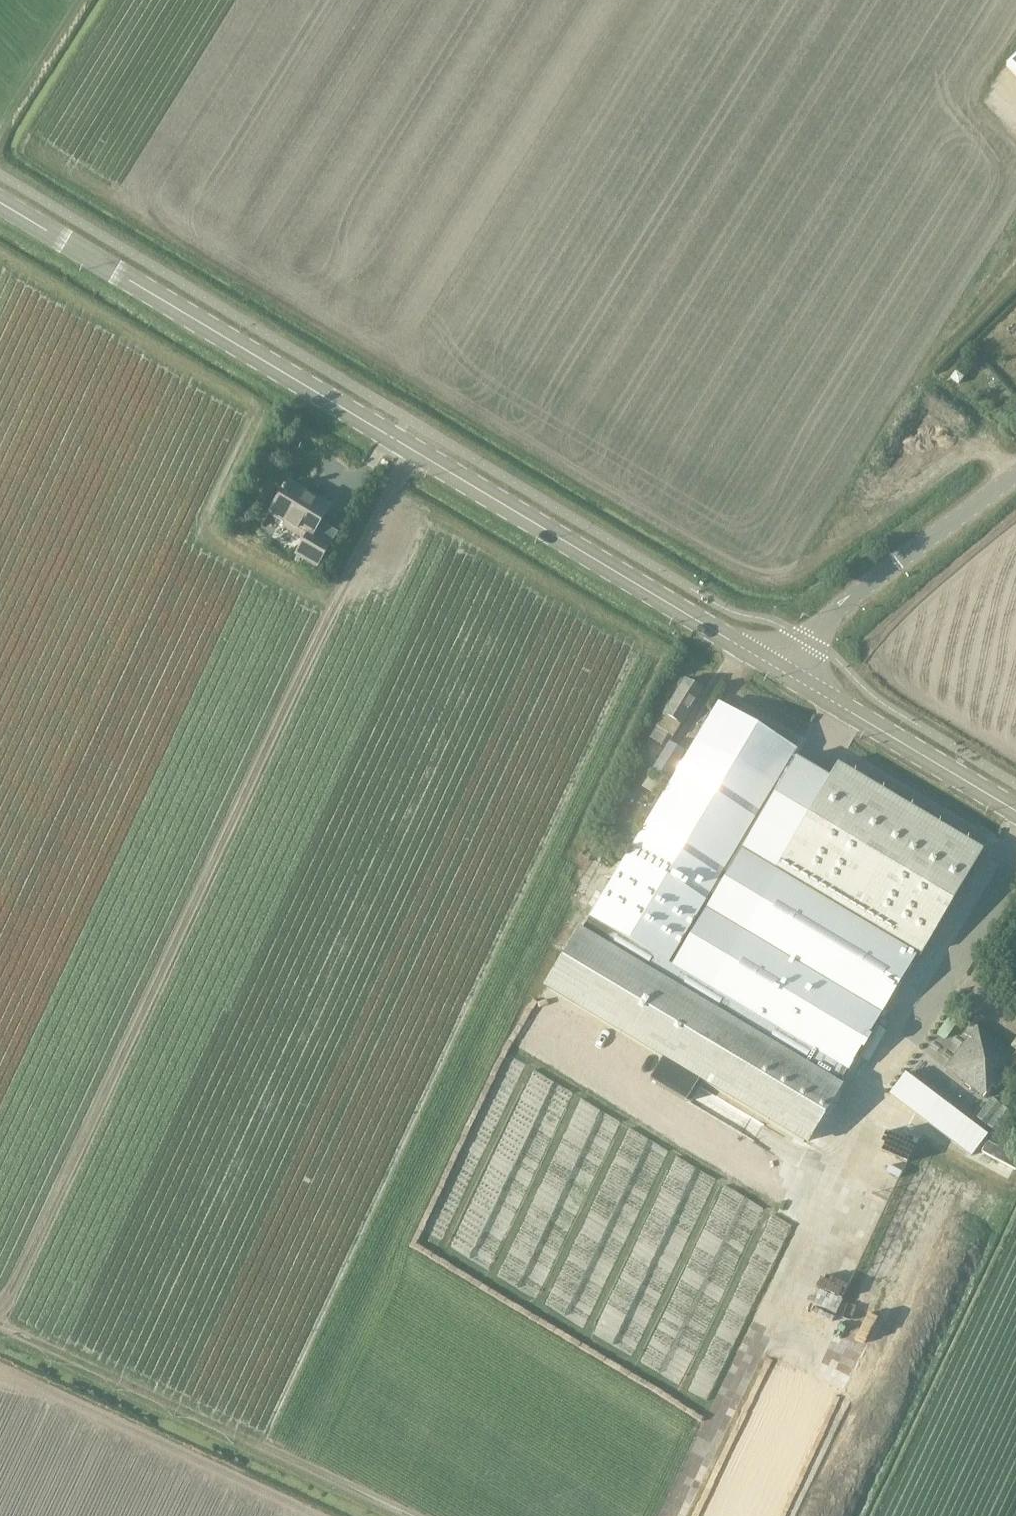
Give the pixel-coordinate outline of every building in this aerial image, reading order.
[(1004,67),(1015,80),(1015,55),(1004,67)] [(954,370),(949,378),(956,383),(962,376),(954,370)] [(287,483),(267,516),(280,524),(279,527),(301,540),(292,555),(314,568),(329,543),(334,533),(317,522),(326,507),(287,483)] [(678,725),(679,725),(701,690),(681,678),(660,714),(661,714),(646,737),(659,745),(666,734),(671,737),(678,725)] [(715,704),(685,754),(659,797),(645,819),(586,918),(581,929),(578,927),(541,988),(659,1058),(648,1078),(683,1099),(695,1080),(805,1145),(840,1085),(837,1083),(913,955),(917,958),(978,854),(833,768),(816,797),(778,775),(794,751),(715,704)] [(667,742),(649,770),(664,780),(682,752),(667,742)] [(1008,1047),(1007,1048),(970,1022),(961,1033),(965,1037),(942,1068),(981,1097),(990,1087),(995,1090),(1015,1062),(1015,1063),(1015,1035),(1008,1047)] [(969,1154),(984,1135),(903,1074),(888,1093),(969,1154)]
